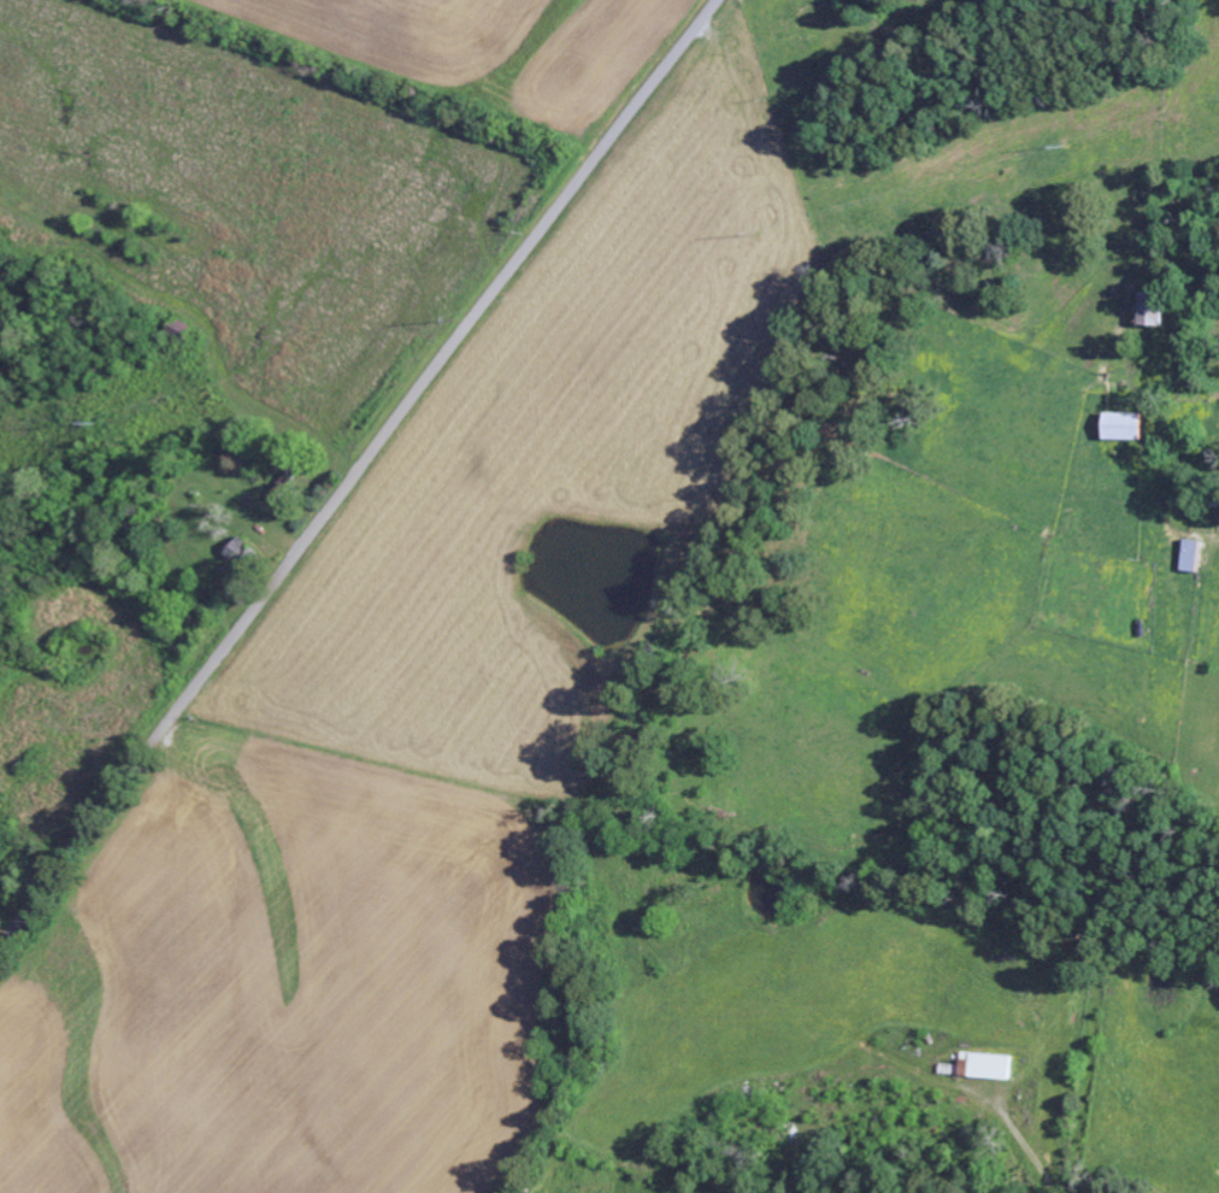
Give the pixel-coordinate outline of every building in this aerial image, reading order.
[(1169,292),(1145,291),(1143,325),(1167,326),(1169,292)] [(1144,441),(1144,413),(1105,413),(1105,440),(1144,441)] [(225,550),(240,569),(257,556),(242,537),(225,550)] [(1013,1079),(1014,1056),(963,1054),(963,1067),(953,1067),(953,1077),(1013,1079)]
